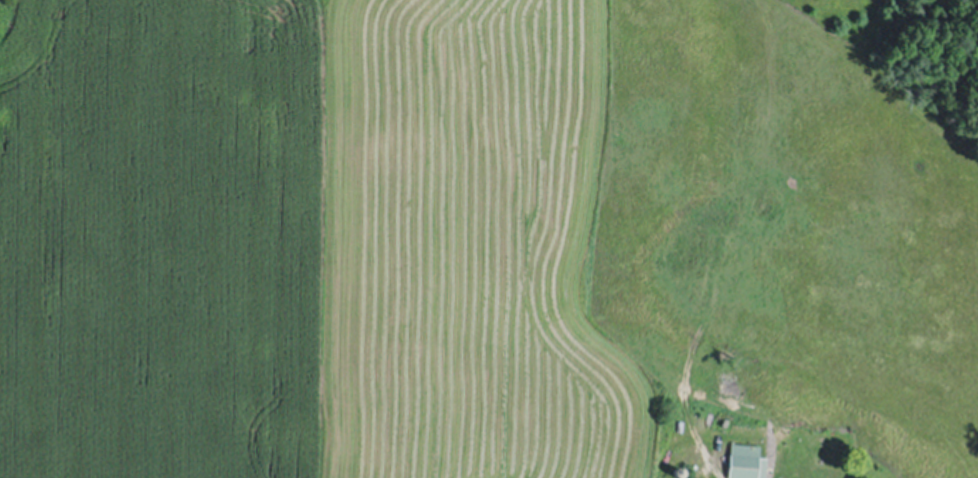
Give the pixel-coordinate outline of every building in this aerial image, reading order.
[(767,456),(765,477),(758,477),(753,477),(729,476),(733,440),(752,442),(761,443),(759,456),(767,456)] [(680,465),(681,465),(682,466),(683,466),(684,467),(685,468),(685,469),(685,470),(685,471),(685,472),(684,473),(683,474),(682,475),(681,475),(680,475),(679,475),(678,475),(677,475),(676,474),(675,473),(675,472),(674,471),(674,470),(674,469),(675,468),(675,467),(676,467),(676,466),(677,466),(678,465),(679,465),(680,465)]
